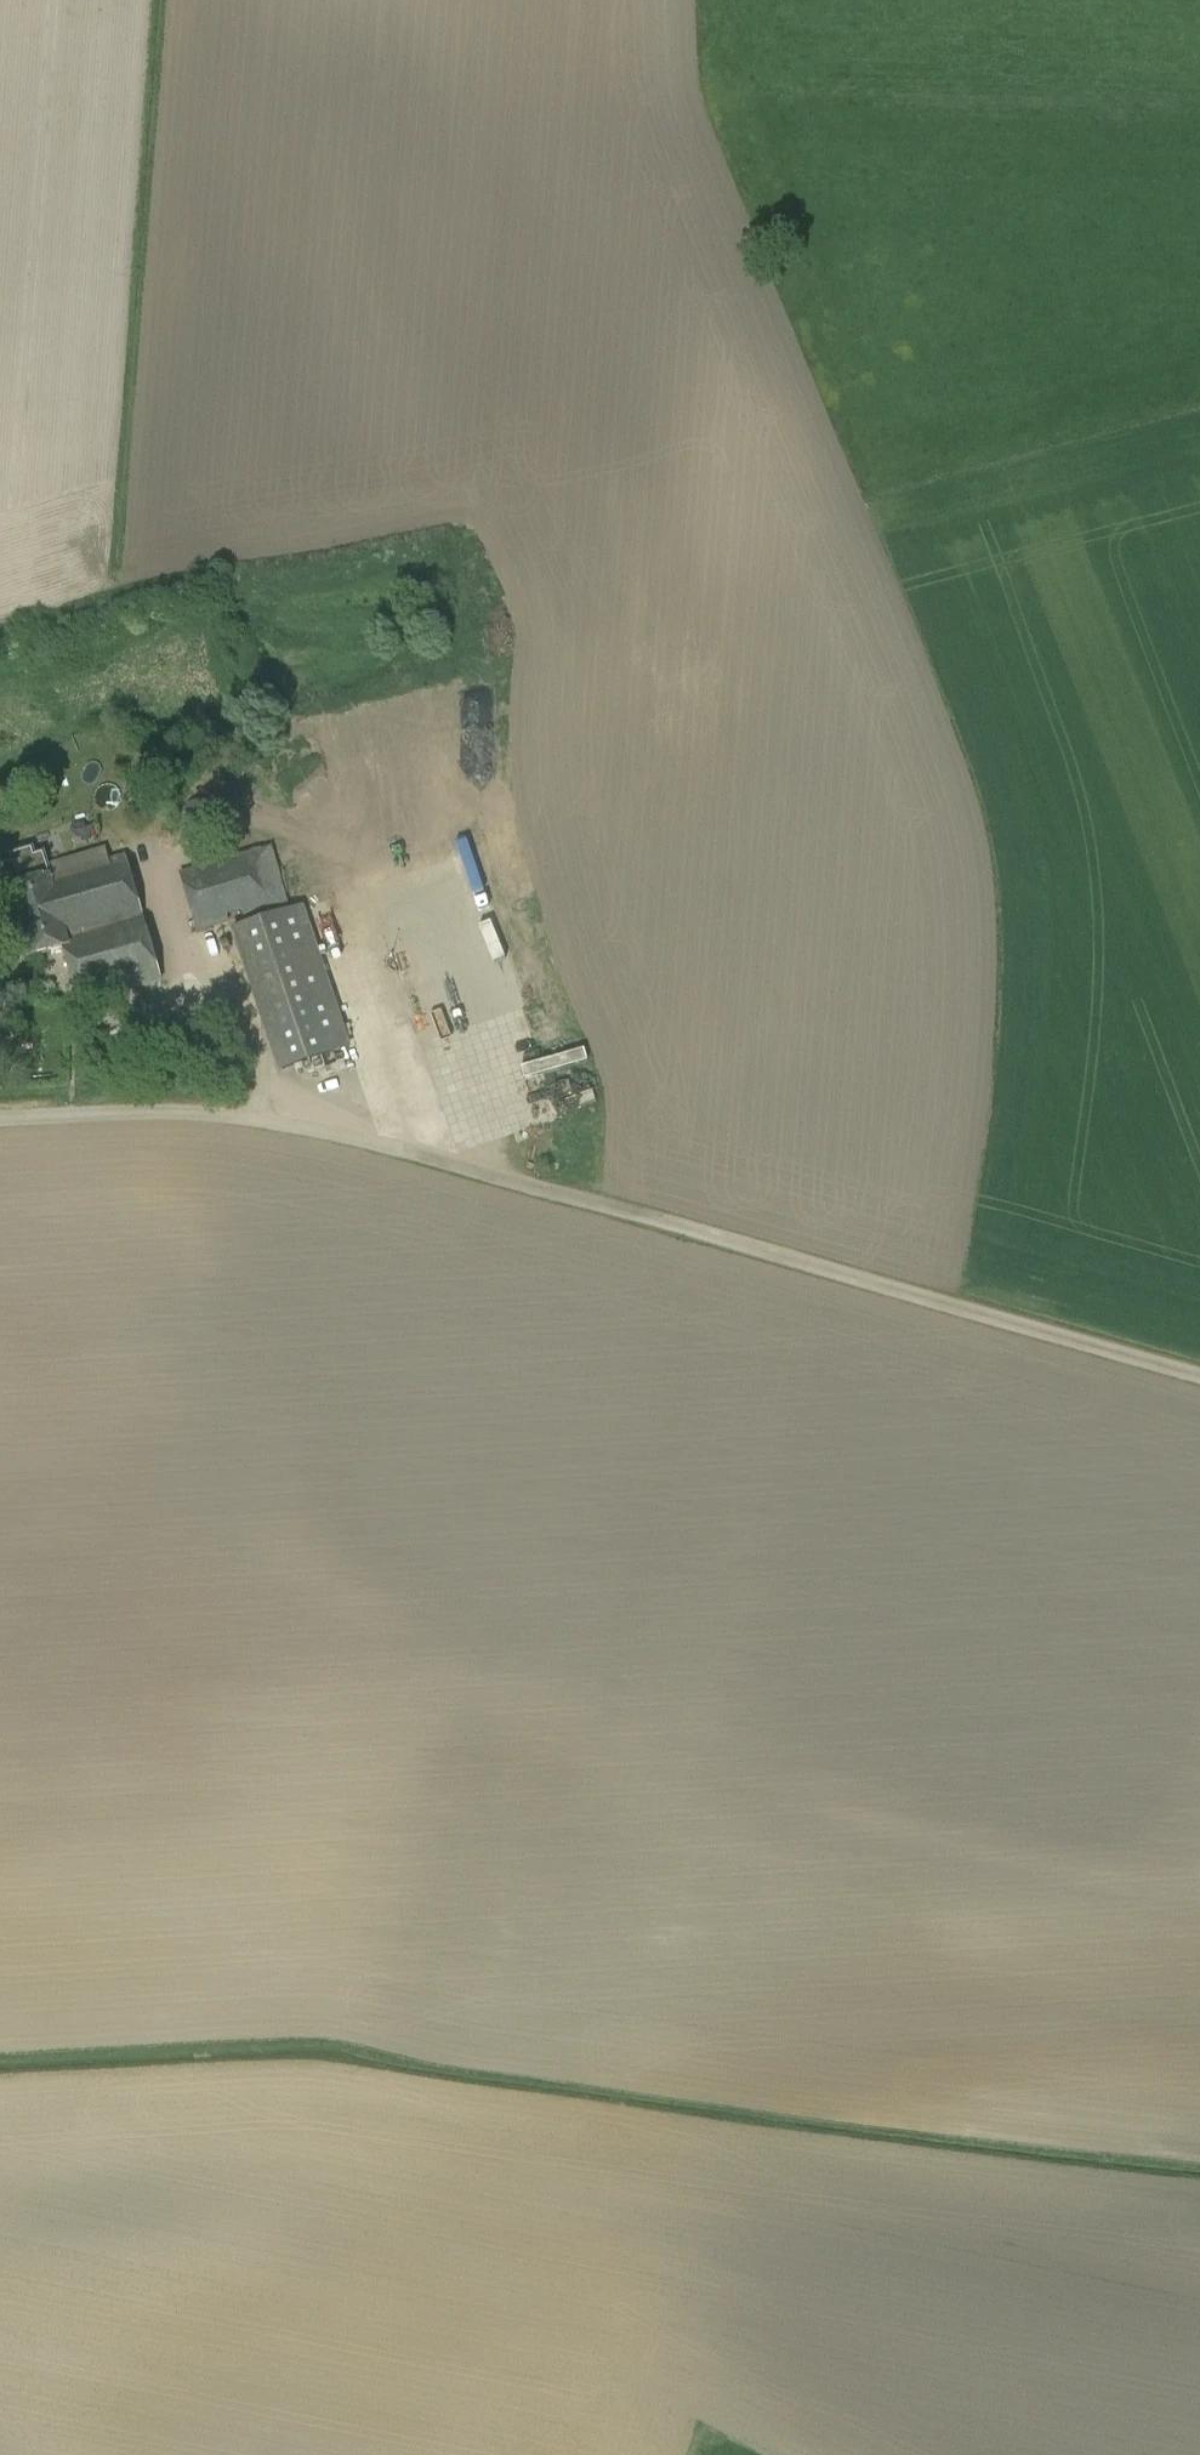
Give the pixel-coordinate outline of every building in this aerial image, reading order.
[(182,872),(198,932),(230,923),(228,917),(241,914),(243,919),(289,906),(272,848),(182,872)] [(67,940),(143,918),(125,858),(50,880),(43,855),(34,858),(32,851),(10,857),(12,864),(3,866),(17,914),(39,907),(38,902),(55,897),(67,940)] [(39,907),(17,914),(31,960),(64,950),(80,1005),(161,981),(143,918),(67,940),(55,897),(38,902),(39,907)] [(302,910),(233,933),(279,1071),(348,1048),(302,910)] [(561,1115),(586,1109),(589,1119),(596,1117),(590,1091),(558,1099),(561,1115)] [(585,1111),(548,1121),(551,1135),(589,1124),(585,1111)]
